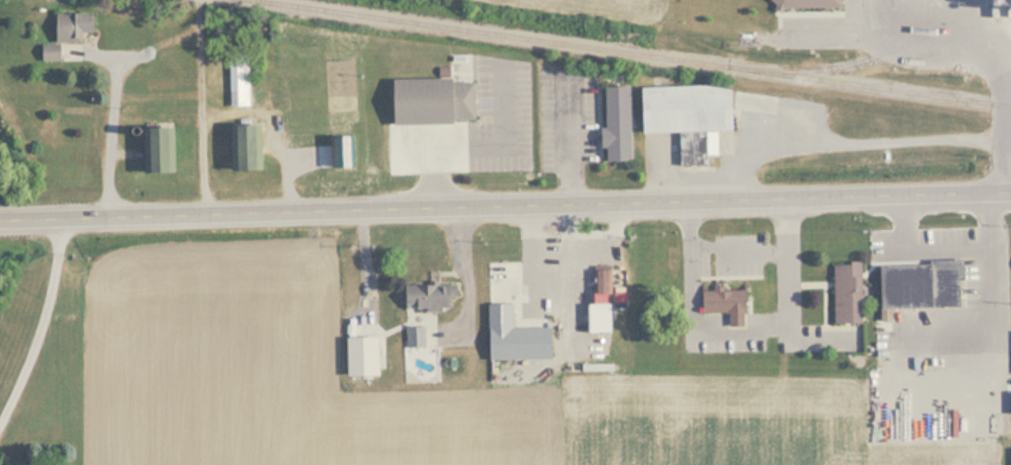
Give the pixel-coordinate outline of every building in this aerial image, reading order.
[(775,9),(837,8),(837,0),(766,0),(775,9)] [(37,45),(37,61),(58,61),(58,43),(81,43),(81,33),(88,33),(88,13),(50,14),(51,45),(37,45)] [(227,67),(227,95),(244,95),(244,67),(227,67)] [(471,125),(471,82),(447,82),(447,69),(435,69),(435,80),(385,81),(385,125),(471,125)] [(627,160),(626,88),(598,88),(599,161),(627,160)] [(635,91),(636,133),(676,133),(676,159),(712,158),(712,130),(730,130),(730,121),(773,120),(773,90),(635,91)] [(225,169),(260,169),(260,127),(225,127),(225,169)] [(171,129),(138,129),(138,172),(171,172),(171,129)] [(326,138),(326,166),(352,166),(352,138),(326,138)] [(958,306),(957,261),(874,263),(875,308),(958,306)] [(486,263),(486,353),(548,353),(547,322),(517,324),(516,262),(486,263)] [(830,322),(858,322),(858,262),(830,262),(830,322)] [(608,269),(591,269),(591,292),(608,292),(608,269)] [(399,309),(454,309),(454,283),(399,283),(399,309)] [(725,312),(725,327),(741,327),(741,289),(698,289),(698,312),(725,312)] [(411,327),(423,327),(424,350),(410,349),(411,327)] [(345,368),(343,331),(374,329),(375,368),(345,368)]
